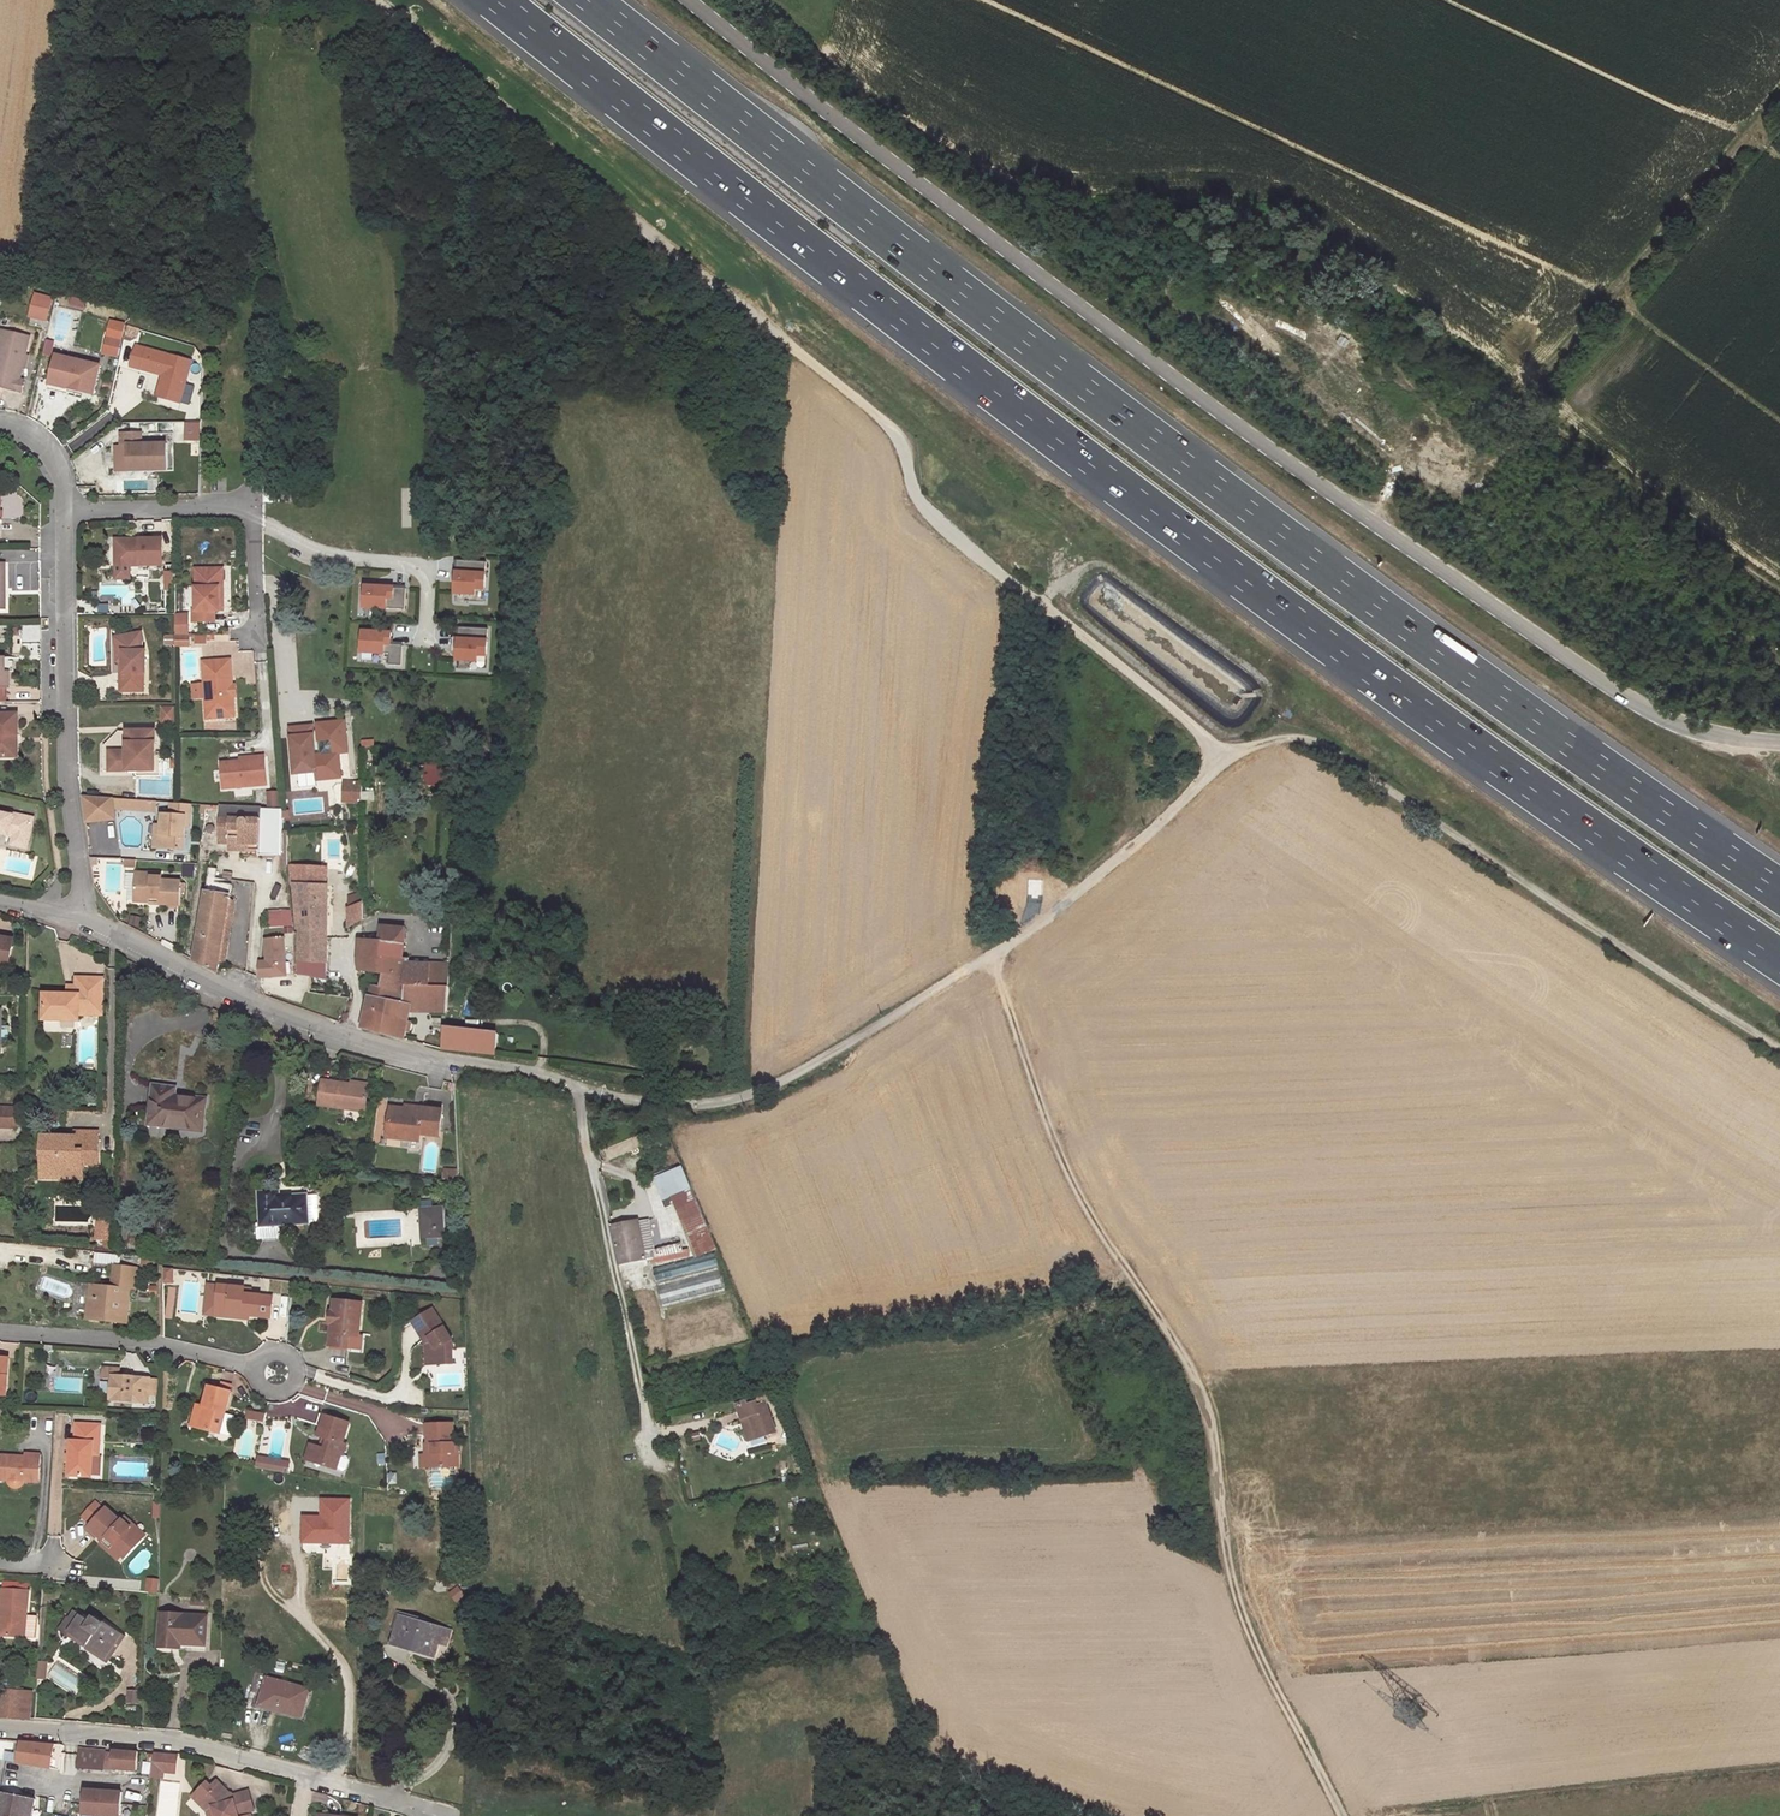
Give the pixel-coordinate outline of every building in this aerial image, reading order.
[(47,321),(52,296),(32,292),(27,318),(47,321)] [(116,356),(123,321),(107,318),(100,353),(116,356)] [(5,333),(0,356),(0,389),(25,395),(27,384),(23,383),(33,340),(5,333)] [(194,365),(150,352),(139,349),(134,369),(165,378),(171,380),(165,401),(182,406),(194,365)] [(103,369),(59,358),(53,383),(74,388),(73,392),(96,398),(103,369)] [(165,378),(159,400),(165,401),(171,380),(165,378)] [(74,388),(53,383),(51,393),(71,398),(73,392),(74,388)] [(145,436),(124,436),(124,447),(131,447),(131,474),(169,474),(169,447),(145,447),(145,436)] [(137,542),(118,542),(117,563),(130,563),(130,568),(164,568),(164,542),(142,542),(142,545),(137,545),(137,542)] [(458,562),(457,573),(486,575),(486,564),(458,562)] [(224,590),(224,571),(205,571),(205,589),(196,589),(196,613),(194,612),(194,624),(215,624),(215,614),(220,614),(220,590),(224,590)] [(205,571),(196,571),(196,589),(205,589),(205,571)] [(457,573),(456,595),(476,596),(476,591),(485,591),(486,575),(457,573)] [(364,608),(389,609),(389,601),(396,602),(396,589),(365,587),(364,608)] [(389,601),(389,609),(405,610),(406,589),(396,589),(396,602),(389,601)] [(178,619),(178,636),(188,636),(188,619),(178,619)] [(459,629),(458,639),(487,641),(488,631),(459,629)] [(363,633),(361,653),(387,655),(387,645),(391,645),(391,634),(363,633)] [(121,674),(121,693),(144,693),(144,675),(146,675),(146,652),(143,652),(143,644),(141,634),(123,638),(126,653),(117,652),(117,663),(121,663),(124,663),(124,674),(121,674)] [(193,644),(206,644),(206,635),(193,635),(193,644)] [(190,637),(176,637),(176,649),(190,649),(190,637)] [(123,638),(115,639),(117,652),(126,653),(123,638)] [(458,639),(457,661),(477,663),(477,657),(486,658),(487,641),(458,639)] [(402,646),(391,645),(387,645),(387,655),(390,655),(389,665),(401,666),(402,646)] [(231,662),(203,664),(207,722),(235,719),(234,698),(230,696),(230,692),(233,689),(231,662)] [(163,709),(163,724),(174,724),(174,709),(163,709)] [(13,735),(17,736),(19,736),(19,715),(0,714),(0,757),(13,757),(13,735)] [(105,745),(104,771),(110,771),(110,751),(127,752),(127,731),(120,731),(105,745)] [(110,751),(110,771),(155,771),(155,732),(127,731),(127,752),(110,751)] [(318,756),(316,736),(293,738),(296,766),(300,766),(301,776),(320,774),(322,774),(324,771),(333,777),(342,763),(327,754),(322,754),(322,756),(318,756)] [(256,762),(222,765),(223,789),(268,786),(266,759),(256,760),(256,762)] [(322,774),(320,774),(331,780),(333,777),(324,771),(322,774)] [(440,784),(458,786),(459,773),(441,772),(440,784)] [(360,803),(361,780),(341,780),(341,803),(360,803)] [(270,794),(272,809),(284,810),(282,793),(270,794)] [(82,794),(86,821),(116,817),(113,797),(82,794)] [(150,799),(118,797),(117,808),(149,811),(150,799)] [(158,811),(159,800),(150,799),(149,811),(158,811)] [(185,850),(186,827),(191,828),(193,803),(174,801),(173,814),(164,814),(163,826),(161,848),(185,850)] [(233,845),(262,847),(262,854),(262,856),(280,857),(280,872),(286,872),(287,837),(284,810),(221,805),(220,837),(233,838),(233,845)] [(13,836),(16,841),(23,842),(29,839),(33,818),(13,813),(13,815),(0,813),(0,833),(13,836)] [(156,825),(154,848),(161,848),(163,826),(156,825)] [(11,843),(27,847),(29,839),(23,842),(16,841),(13,836),(11,843)] [(233,838),(220,837),(220,844),(233,845),(233,838)] [(233,852),(262,854),(262,847),(233,845),(233,852)] [(116,866),(130,867),(131,859),(116,858),(116,866)] [(211,868),(195,962),(217,974),(219,965),(230,903),(233,884),(216,882),(218,869),(211,868)] [(327,869),(293,868),(295,885),(327,886),(327,869)] [(161,879),(150,878),(150,875),(136,873),(134,889),(138,890),(137,902),(148,903),(149,898),(159,899),(158,906),(178,908),(180,883),(161,881),(161,879)] [(302,943),(300,959),(326,963),(327,886),(295,885),(299,930),(302,930),(302,943)] [(362,893),(349,896),(348,913),(349,927),(362,918),(362,893)] [(226,967),(237,904),(230,903),(219,965),(226,967)] [(292,931),(291,909),(268,910),(268,927),(283,926),(283,932),(292,931)] [(400,957),(402,929),(382,927),(380,941),(379,955),(400,957)] [(8,963),(13,939),(0,936),(0,962),(8,963)] [(358,970),(384,975),(382,987),(388,988),(401,990),(406,958),(400,957),(379,955),(380,941),(359,939),(358,956),(358,970)] [(300,959),(300,976),(326,979),(326,963),(300,959)] [(449,964),(408,963),(406,986),(407,986),(448,986),(449,964)] [(307,981),(285,976),(282,989),(304,994),(307,981)] [(96,1015),(96,979),(78,979),(78,988),(78,997),(68,996),(47,996),(47,1020),(81,1021),(81,1016),(96,1016),(96,1015)] [(105,1016),(106,980),(96,979),(96,1015),(96,1016),(105,1016)] [(447,1012),(448,986),(407,986),(406,991),(401,990),(388,988),(382,987),(371,986),(369,996),(411,1005),(410,1012),(447,1012)] [(68,996),(78,997),(78,988),(69,988),(68,996)] [(369,996),(361,1028),(404,1039),(410,1012),(411,1005),(369,996)] [(445,1027),(443,1048),(450,1050),(496,1054),(498,1034),(445,1027)] [(320,1106),(366,1113),(370,1088),(323,1082),(320,1106)] [(181,1098),(162,1095),(156,1130),(207,1139),(211,1110),(180,1104),(181,1098)] [(405,1132),(422,1134),(441,1137),(445,1111),(425,1109),(424,1114),(408,1112),(409,1109),(393,1107),(389,1137),(404,1139),(405,1132)] [(13,1130),(14,1110),(0,1109),(0,1129),(13,1130)] [(100,1133),(78,1132),(77,1143),(67,1143),(68,1137),(45,1137),(44,1171),(65,1172),(65,1179),(84,1179),(85,1167),(86,1152),(99,1153),(100,1133)] [(422,1134),(405,1132),(404,1139),(421,1142),(422,1134)] [(85,1167),(98,1167),(99,1153),(86,1152),(85,1167)] [(44,1171),(44,1178),(65,1179),(65,1172),(44,1171)] [(688,1187),(680,1189),(684,1198),(677,1201),(682,1213),(689,1211),(704,1248),(713,1246),(688,1187)] [(280,1204),(263,1211),(275,1239),(317,1222),(309,1199),(282,1209),(280,1204)] [(455,1206),(434,1207),(434,1228),(456,1228),(455,1206)] [(93,1218),(95,1240),(110,1239),(108,1217),(93,1218)] [(638,1222),(612,1227),(621,1263),(648,1259),(638,1222)] [(679,1234),(660,1237),(665,1255),(684,1251),(679,1234)] [(94,1252),(93,1262),(118,1265),(119,1255),(94,1252)] [(715,1259),(654,1275),(662,1305),(723,1289),(715,1259)] [(91,1298),(88,1319),(127,1324),(130,1291),(135,1292),(137,1269),(115,1267),(113,1288),(100,1287),(99,1299),(91,1298)] [(232,1286),(219,1284),(218,1293),(231,1294),(232,1286)] [(100,1287),(92,1286),(91,1298),(99,1299),(100,1287)] [(273,1298),(245,1294),(246,1287),(232,1286),(231,1294),(218,1293),(216,1315),(228,1316),(229,1312),(249,1315),(259,1316),(259,1314),(271,1315),(270,1317),(285,1319),(287,1298),(273,1296),(273,1298)] [(728,1294),(664,1312),(669,1329),(733,1311),(728,1294)] [(339,1313),(338,1323),(333,1323),(331,1346),(350,1349),(351,1337),(360,1337),(364,1303),(336,1300),(334,1313),(339,1313)] [(455,1337),(429,1311),(414,1326),(430,1341),(433,1337),(436,1340),(440,1355),(446,1360),(460,1357),(455,1337)] [(333,1323),(338,1323),(339,1313),(334,1313),(331,1312),(330,1322),(333,1323)] [(433,1344),(437,1362),(446,1360),(440,1355),(436,1340),(433,1337),(430,1341),(433,1344)] [(104,1380),(110,1380),(116,1380),(116,1375),(119,1375),(120,1370),(105,1369),(104,1380)] [(114,1403),(147,1406),(150,1378),(119,1375),(116,1375),(116,1380),(110,1380),(109,1398),(114,1398),(114,1403)] [(200,1405),(195,1426),(219,1432),(229,1390),(228,1390),(229,1384),(219,1381),(218,1388),(206,1385),(201,1405),(200,1405)] [(195,1426),(200,1405),(195,1404),(191,1425),(195,1426)] [(726,1404),(715,1407),(719,1421),(728,1418),(734,1440),(752,1436),(743,1406),(736,1408),(735,1405),(727,1407),(726,1404)] [(321,1414),(317,1425),(322,1427),(326,1415),(321,1414)] [(330,1439),(326,1449),(322,1448),(318,1447),(314,1458),(323,1461),(324,1466),(337,1470),(343,1472),(347,1470),(350,1460),(348,1456),(345,1455),(348,1444),(344,1443),(350,1423),(326,1415),(322,1427),(319,1436),(325,1438),(330,1439)] [(719,1421),(725,1442),(734,1440),(728,1418),(719,1421)] [(433,1445),(434,1453),(431,1453),(431,1468),(456,1467),(456,1443),(454,1443),(453,1424),(428,1424),(429,1436),(429,1445),(433,1445)] [(72,1443),(71,1458),(71,1463),(70,1478),(92,1479),(93,1457),(94,1446),(100,1446),(101,1427),(78,1425),(76,1443),(72,1443)] [(314,1458),(318,1447),(311,1444),(306,1460),(324,1466),(323,1461),(314,1458)] [(0,1458),(0,1462),(0,1482),(9,1483),(9,1485),(11,1487),(13,1489),(16,1490),(19,1489),(22,1488),(24,1486),(24,1484),(38,1484),(40,1460),(25,1459),(0,1458)] [(431,1490),(455,1489),(455,1476),(444,1476),(444,1472),(431,1473),(431,1490)] [(320,1499),(320,1517),(302,1517),(301,1542),(348,1543),(348,1517),(349,1500),(320,1499)] [(107,1540),(115,1547),(112,1550),(122,1559),(122,1558),(132,1547),(135,1550),(143,1540),(131,1530),(134,1527),(124,1518),(120,1523),(106,1511),(104,1513),(96,1505),(83,1519),(91,1527),(89,1530),(99,1538),(104,1543),(107,1540)] [(146,1537),(134,1527),(131,1530),(143,1540),(146,1537)] [(87,1532),(96,1541),(99,1538),(89,1530),(87,1532)] [(101,1546),(109,1553),(119,1562),(122,1559),(112,1550),(115,1547),(107,1540),(104,1543),(101,1546)] [(132,1547),(122,1558),(126,1560),(135,1550),(132,1547)] [(151,1579),(150,1593),(160,1594),(160,1579),(151,1579)] [(28,1591),(2,1589),(0,1611),(0,1619),(4,1619),(2,1638),(25,1639),(28,1591)] [(208,1616),(163,1614),(162,1646),(176,1647),(176,1643),(208,1645),(208,1616)] [(436,1653),(444,1625),(401,1614),(394,1640),(411,1644),(410,1647),(436,1653)] [(92,1622),(82,1616),(71,1633),(90,1645),(88,1648),(106,1659),(119,1640),(110,1634),(114,1628),(104,1621),(102,1624),(94,1619),(92,1622)] [(126,1636),(114,1628),(110,1634),(119,1640),(106,1659),(109,1661),(126,1636)] [(71,1633),(69,1636),(88,1648),(90,1645),(71,1633)] [(309,1692),(268,1681),(260,1705),(278,1710),(277,1714),(301,1720),(309,1692)] [(31,1696),(2,1694),(0,1720),(29,1720),(31,1696)] [(17,1765),(50,1770),(54,1745),(20,1742),(19,1754),(17,1763),(17,1765)] [(80,1765),(105,1768),(106,1749),(82,1747),(80,1765)] [(113,1750),(111,1769),(135,1771),(137,1752),(113,1750)] [(176,1773),(177,1753),(150,1752),(150,1777),(162,1777),(162,1773),(176,1773)] [(8,1753),(6,1761),(17,1763),(19,1754),(8,1753)] [(180,1783),(159,1780),(155,1815),(177,1815),(180,1783)] [(253,1812),(247,1794),(232,1798),(231,1797),(224,1799),(220,1796),(225,1792),(215,1783),(209,1790),(205,1785),(194,1797),(203,1805),(206,1814),(207,1815),(239,1815),(253,1812)] [(103,1791),(84,1789),(82,1814),(101,1815),(103,1791)] [(101,1815),(109,1815),(119,1815),(121,1792),(103,1791),(101,1815)] [(1,1792),(0,1796),(0,1815),(1,1815),(31,1815),(35,1799),(1,1792)] [(191,1800),(206,1814),(203,1805),(194,1797),(191,1800)]
